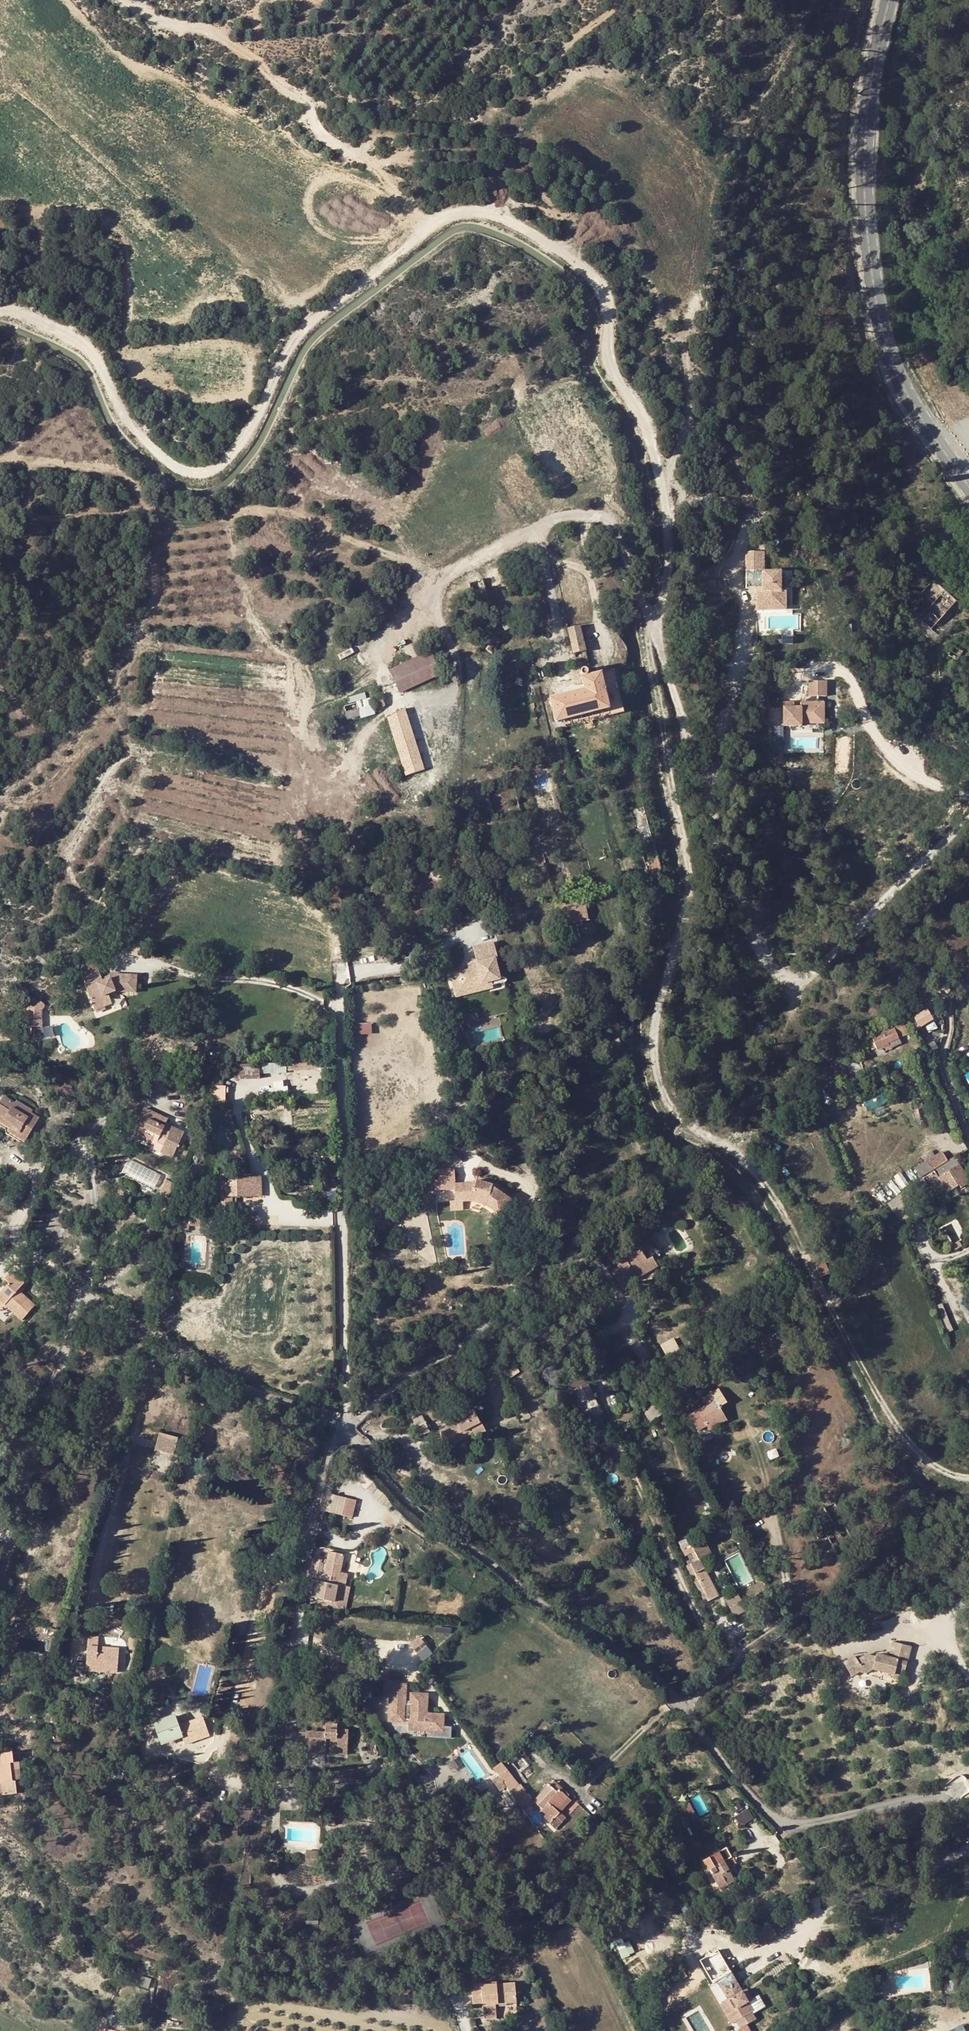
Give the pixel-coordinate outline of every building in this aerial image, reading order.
[(766,569),(766,550),(747,550),(746,569),(766,569)] [(908,573),(915,578),(897,598),(931,629),(955,602),(956,601),(934,580),(939,573),(928,563),(923,569),(921,571),(914,565),(908,573)] [(757,586),(757,610),(788,610),(788,589),(783,589),(783,569),(763,569),(763,586),(757,586)] [(956,601),(955,602),(961,608),(968,600),(939,573),(934,580),(956,601)] [(535,611),(540,605),(534,600),(529,605),(535,611)] [(540,605),(535,611),(539,614),(543,609),(540,605)] [(568,627),(573,653),(585,650),(579,625),(568,627)] [(494,636),(485,649),(491,654),(501,640),(494,636)] [(958,660),(963,651),(953,646),(949,654),(958,660)] [(390,669),(395,683),(399,692),(439,673),(429,651),(390,669)] [(580,677),(583,688),(549,697),(555,722),(563,720),(609,708),(600,672),(587,675),(588,671),(588,670),(587,669),(586,668),(584,668),(583,668),(582,668),(581,669),(580,670),(580,672),(580,673),(581,674),(581,675),(583,676),(580,677)] [(609,708),(610,714),(623,711),(613,669),(600,672),(609,708)] [(828,695),(828,680),(809,680),(809,695),(828,695)] [(382,695),(370,698),(373,709),(384,705),(382,695)] [(826,724),(826,701),(804,701),(804,706),(784,706),(784,724),(826,724)] [(346,718),(359,714),(356,702),(343,706),(346,718)] [(388,717),(407,773),(425,767),(405,707),(388,717)] [(563,720),(565,726),(610,714),(609,708),(563,720)] [(641,803),(629,805),(639,842),(651,839),(641,803)] [(654,845),(640,849),(648,879),(662,876),(654,845)] [(495,959),(491,943),(488,944),(472,947),(474,960),(475,963),(466,965),(466,969),(451,972),(455,996),(466,993),(464,987),(491,981),(496,980),(492,959),(493,959),(495,959)] [(135,975),(109,972),(108,974),(101,977),(97,967),(80,974),(93,1008),(110,1001),(107,990),(114,988),(134,990),(135,975)] [(491,981),(464,987),(466,993),(492,988),(491,981)] [(44,1027),(44,999),(25,999),(25,1027),(44,1027)] [(920,1027),(932,1019),(926,1009),(916,1016),(914,1013),(909,1016),(911,1019),(917,1029),(920,1027)] [(888,1043),(898,1038),(908,1033),(901,1018),(891,1022),(893,1026),(872,1036),(873,1039),(869,1040),(872,1049),(876,1047),(877,1050),(884,1047),(889,1044),(888,1043)] [(357,1022),(357,1033),(373,1033),(373,1022),(357,1022)] [(888,1043),(889,1044),(884,1047),(885,1051),(901,1044),(898,1038),(888,1043)] [(272,1072),(271,1062),(259,1063),(259,1073),(272,1072)] [(259,1078),(259,1073),(259,1063),(234,1064),(234,1067),(234,1075),(234,1079),(259,1078)] [(213,1076),(225,1075),(226,1075),(226,1067),(213,1067),(213,1076)] [(166,1077),(157,1077),(156,1091),(165,1092),(166,1077)] [(825,1080),(817,1084),(821,1094),(825,1105),(832,1102),(828,1092),(826,1093),(823,1086),(827,1083),(825,1080)] [(216,1085),(215,1100),(226,1101),(227,1085),(216,1085)] [(26,1140),(40,1118),(31,1113),(15,1103),(3,1096),(0,1101),(0,1104),(4,1107),(0,1114),(0,1116),(14,1124),(10,1130),(26,1140)] [(15,1103),(31,1113),(33,1109),(17,1100),(15,1103)] [(804,1106),(795,1110),(803,1126),(812,1120),(804,1106)] [(142,1133),(140,1137),(151,1142),(156,1133),(167,1138),(161,1151),(173,1156),(184,1132),(166,1123),(168,1119),(145,1107),(134,1129),(142,1133)] [(5,1127),(10,1130),(14,1124),(0,1116),(0,1124),(5,1127)] [(6,1132),(24,1143),(26,1140),(10,1130),(5,1127),(6,1132)] [(927,1162),(932,1170),(947,1160),(942,1152),(927,1162)] [(936,1191),(943,1186),(947,1192),(955,1187),(959,1185),(961,1188),(968,1182),(968,1179),(955,1157),(925,1176),(935,1191),(936,1191)] [(919,1178),(932,1170),(927,1162),(914,1170),(919,1178)] [(230,1176),(231,1178),(231,1183),(225,1183),(216,1183),(216,1196),(229,1196),(250,1195),(259,1195),(258,1176),(230,1176)] [(470,1200),(486,1203),(501,1213),(512,1196),(506,1192),(492,1183),(492,1181),(476,1178),(472,1182),(455,1184),(457,1201),(470,1200)] [(927,1185),(923,1178),(915,1183),(919,1190),(927,1185)] [(166,1179),(160,1193),(168,1197),(169,1195),(172,1188),(174,1183),(166,1179)] [(903,1192),(908,1199),(920,1191),(919,1190),(915,1183),(903,1192)] [(229,1206),(229,1196),(216,1196),(216,1205),(229,1206)] [(230,1215),(231,1205),(229,1206),(216,1205),(216,1214),(230,1215)] [(907,1205),(895,1213),(898,1216),(902,1222),(913,1215),(907,1205)] [(189,1223),(189,1215),(180,1215),(180,1224),(189,1224),(189,1223)] [(204,1216),(189,1215),(189,1223),(189,1224),(204,1224),(204,1216)] [(636,1231),(654,1256),(662,1251),(643,1226),(649,1222),(647,1219),(635,1227),(638,1230),(636,1231)] [(614,1258),(618,1267),(612,1270),(623,1289),(627,1286),(626,1284),(624,1280),(636,1274),(638,1277),(655,1268),(650,1258),(646,1260),(639,1245),(614,1258)] [(825,1263),(816,1267),(821,1277),(829,1273),(825,1263)] [(4,1305),(22,1321),(35,1305),(21,1294),(17,1290),(21,1287),(24,1283),(11,1272),(5,1279),(9,1283),(0,1293),(0,1301),(4,1305)] [(624,1280),(626,1284),(638,1277),(636,1274),(624,1280)] [(599,1309),(593,1296),(580,1302),(588,1316),(599,1309)] [(666,1353),(679,1345),(674,1337),(661,1344),(666,1353)] [(545,1362),(541,1354),(536,1357),(539,1362),(536,1363),(538,1366),(545,1362)] [(587,1421),(588,1421),(601,1414),(603,1413),(587,1383),(566,1394),(573,1407),(578,1404),(583,1411),(582,1412),(587,1421)] [(715,1421),(725,1415),(716,1400),(723,1396),(719,1389),(703,1398),(707,1405),(699,1410),(691,1414),(702,1434),(717,1425),(715,1421)] [(656,1403),(647,1408),(650,1414),(659,1409),(656,1403)] [(448,1445),(458,1440),(455,1435),(471,1427),(474,1432),(475,1436),(486,1430),(481,1422),(480,1422),(474,1410),(453,1421),(454,1423),(440,1430),(448,1445)] [(592,1427),(604,1419),(601,1414),(588,1421),(592,1427)] [(715,1421),(717,1425),(727,1420),(725,1415),(715,1421)] [(425,1421),(414,1426),(419,1436),(430,1431),(425,1421)] [(455,1435),(458,1440),(474,1432),(471,1427),(455,1435)] [(178,1437),(160,1433),(155,1449),(174,1454),(178,1437)] [(352,1517),(357,1500),(347,1498),(342,1514),(352,1517)] [(687,1543),(682,1545),(681,1546),(685,1555),(691,1552),(696,1561),(687,1565),(706,1602),(718,1595),(699,1559),(710,1553),(704,1542),(691,1549),(687,1543)] [(320,1560),(312,1558),(308,1580),(305,1596),(334,1601),(342,1554),(328,1551),(325,1567),(321,1567),(322,1564),(320,1564),(320,1560)] [(730,1606),(741,1600),(737,1593),(726,1599),(730,1606)] [(741,1600),(730,1606),(734,1615),(744,1610),(743,1607),(744,1606),(741,1600)] [(772,1611),(767,1614),(769,1619),(777,1615),(774,1608),(771,1610),(772,1611)] [(98,1647),(98,1637),(88,1636),(88,1646),(98,1647)] [(409,1643),(413,1648),(423,1641),(419,1636),(409,1643)] [(849,1664),(858,1677),(866,1671),(872,1672),(879,1668),(900,1672),(902,1666),(911,1668),(916,1644),(898,1640),(894,1655),(882,1653),(881,1656),(871,1654),(863,1660),(860,1656),(849,1664)] [(417,1653),(427,1646),(423,1641),(413,1648),(417,1653)] [(118,1669),(119,1649),(98,1647),(88,1646),(86,1670),(105,1671),(105,1668),(118,1669)] [(909,1677),(911,1668),(902,1666),(900,1672),(900,1675),(909,1677)] [(413,1694),(412,1705),(405,1705),(406,1685),(392,1684),(389,1720),(404,1721),(404,1719),(411,1719),(410,1729),(426,1730),(426,1727),(434,1728),(443,1729),(444,1716),(427,1715),(429,1695),(413,1694)] [(467,1714),(460,1705),(455,1708),(462,1718),(467,1714)] [(204,1715),(181,1721),(187,1742),(210,1735),(204,1715)] [(182,1735),(175,1716),(154,1724),(161,1743),(182,1735)] [(325,1754),(325,1753),(325,1749),(347,1750),(348,1731),(337,1730),(337,1724),(325,1723),(325,1732),(306,1732),(305,1753),(325,1754)] [(443,1729),(434,1728),(433,1735),(451,1737),(452,1729),(443,1729)] [(0,1763),(0,1772),(1,1771),(3,1794),(17,1793),(15,1781),(21,1780),(20,1768),(14,1768),(12,1752),(6,1753),(7,1762),(0,1763)] [(168,1759),(150,1756),(149,1761),(157,1763),(156,1769),(166,1770),(168,1759)] [(527,1793),(502,1762),(493,1769),(516,1800),(527,1793)] [(567,1797),(569,1795),(553,1780),(549,1784),(557,1791),(558,1789),(567,1797)] [(557,1791),(549,1784),(531,1804),(550,1823),(559,1813),(555,1809),(567,1797),(558,1789),(557,1791)] [(527,1793),(516,1800),(521,1808),(532,1800),(527,1793)] [(560,1812),(571,1800),(567,1797),(555,1809),(559,1813),(550,1823),(556,1828),(566,1817),(560,1812)] [(213,1819),(216,1804),(203,1801),(200,1817),(213,1819)] [(740,1826),(754,1818),(748,1808),(733,1817),(740,1826)] [(555,1833),(550,1828),(545,1832),(550,1837),(555,1833)] [(336,1850),(351,1848),(351,1840),(336,1842),(336,1850)] [(726,1847),(704,1860),(720,1889),(735,1881),(724,1861),(732,1857),(726,1847)] [(737,1922),(741,1928),(748,1923),(744,1917),(737,1922)] [(750,2011),(752,2010),(746,1998),(740,1989),(730,1971),(716,1978),(726,1996),(723,1998),(734,2018),(739,2016),(743,2023),(753,2017),(750,2011)] [(455,1976),(441,1981),(446,1993),(459,1989),(455,1976)] [(953,1977),(940,1978),(943,1994),(956,1993),(953,1977)] [(891,1979),(879,1979),(879,1993),(891,1992),(891,1979)] [(496,2017),(495,2004),(516,2002),(515,1983),(496,1984),(496,1982),(471,1983),(473,2005),(482,2004),(484,2020),(496,2019),(496,2017)] [(740,1989),(746,1998),(750,1996),(745,1987),(740,1989)] [(719,2000),(730,2021),(734,2018),(723,1998),(719,2000)] [(495,2004),(496,2017),(517,2015),(516,2002),(495,2004)] [(102,2017),(96,2026),(95,2030),(97,2030),(101,2030),(102,2028),(105,2029),(108,2018),(102,2017)]
